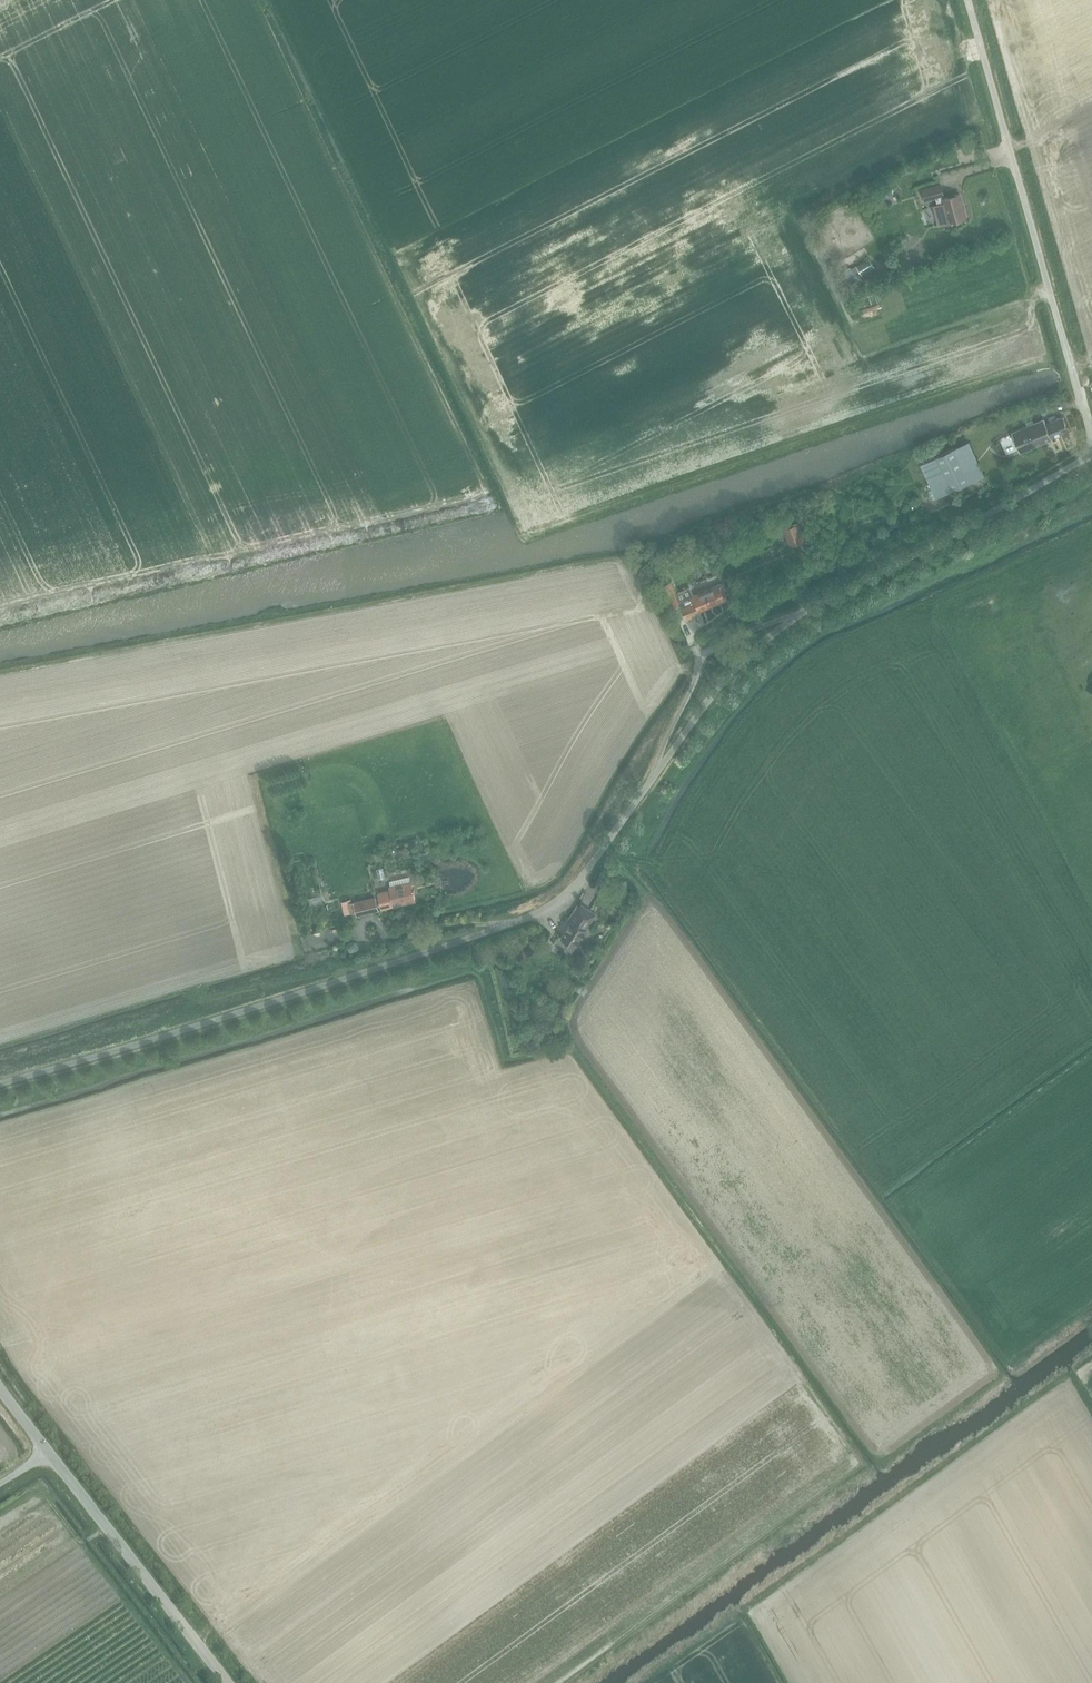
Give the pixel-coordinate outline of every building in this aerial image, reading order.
[(925,200),(935,197),(938,205),(944,203),(949,222),(966,217),(959,193),(943,198),(942,195),(944,194),(941,184),(922,189),(925,200)] [(1009,455),(1069,429),(1062,415),(1045,422),(1043,417),(1001,435),(1009,455)] [(936,496),(970,481),(955,448),(921,463),(936,496)] [(804,539),(798,522),(783,528),(790,545),(804,539)] [(671,605),(680,601),(671,580),(662,584),(671,605)] [(721,582),(706,588),(690,595),(693,601),(681,606),(687,620),(692,617),(691,614),(728,598),(721,582)] [(381,909),(394,906),(394,907),(416,901),(411,882),(389,887),(390,891),(378,894),(381,909)] [(357,916),(379,910),(375,897),(354,902),(353,900),(351,900),(351,897),(341,900),(344,913),(355,910),(357,916)] [(517,907),(532,904),(531,898),(516,901),(517,907)] [(586,928),(595,910),(578,901),(568,919),(571,921),(570,923),(569,923),(567,927),(562,936),(569,940),(565,946),(572,950),(582,935),(585,931),(586,929),(586,928)]
